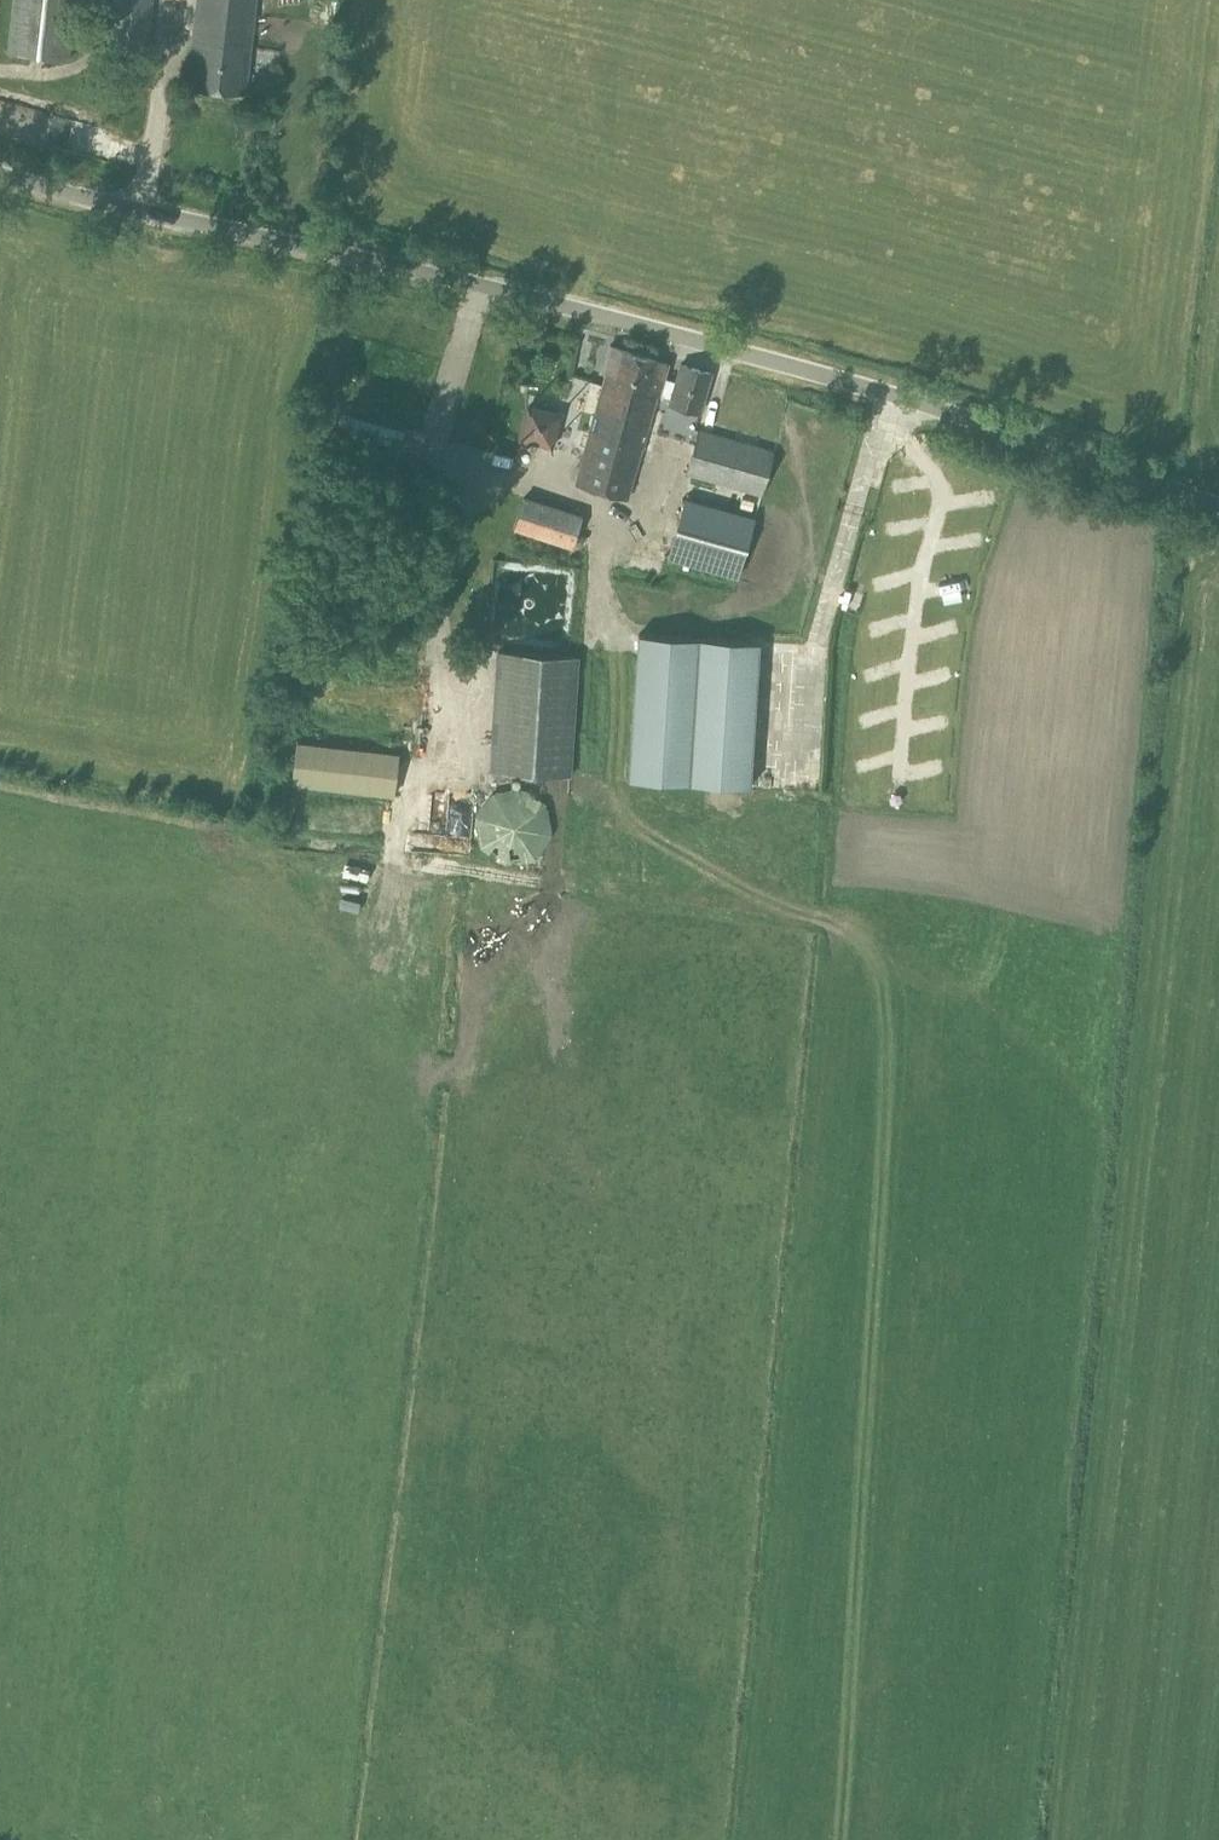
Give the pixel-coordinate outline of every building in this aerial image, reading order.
[(7,55),(71,61),(78,0),(13,0),(7,55)] [(104,51),(148,56),(155,0),(110,0),(104,51)] [(187,87),(246,94),(258,0),(198,0),(187,87)] [(629,500),(659,395),(665,378),(669,364),(610,347),(603,373),(605,373),(573,484),(629,500)] [(676,381),(665,378),(659,395),(671,399),(670,405),(700,413),(712,374),(681,365),(676,381)] [(525,403),(516,441),(553,449),(563,413),(525,403)] [(698,430),(686,476),(762,497),(776,450),(698,430)] [(573,549),(583,516),(523,498),(513,529),(573,549)] [(685,500),(668,559),(738,579),(755,520),(685,500)] [(486,625),(563,628),(566,562),(488,559),(486,625)] [(759,643),(639,635),(629,780),(750,788),(759,643)] [(568,777),(577,657),(498,651),(489,771),(568,777)] [(804,768),(811,769),(812,726),(798,725),(797,766),(769,765),(769,775),(754,775),(754,785),(803,787),(804,768)] [(490,804),(484,813),(481,824),(482,836),(488,845),(496,854),(506,858),(518,858),(528,855),(537,848),(544,839),(546,828),(545,817),(540,807),(531,799),(521,794),(510,794),(499,797),(490,804)] [(453,824),(410,827),(411,851),(443,849),(442,833),(454,833),(453,824)]
